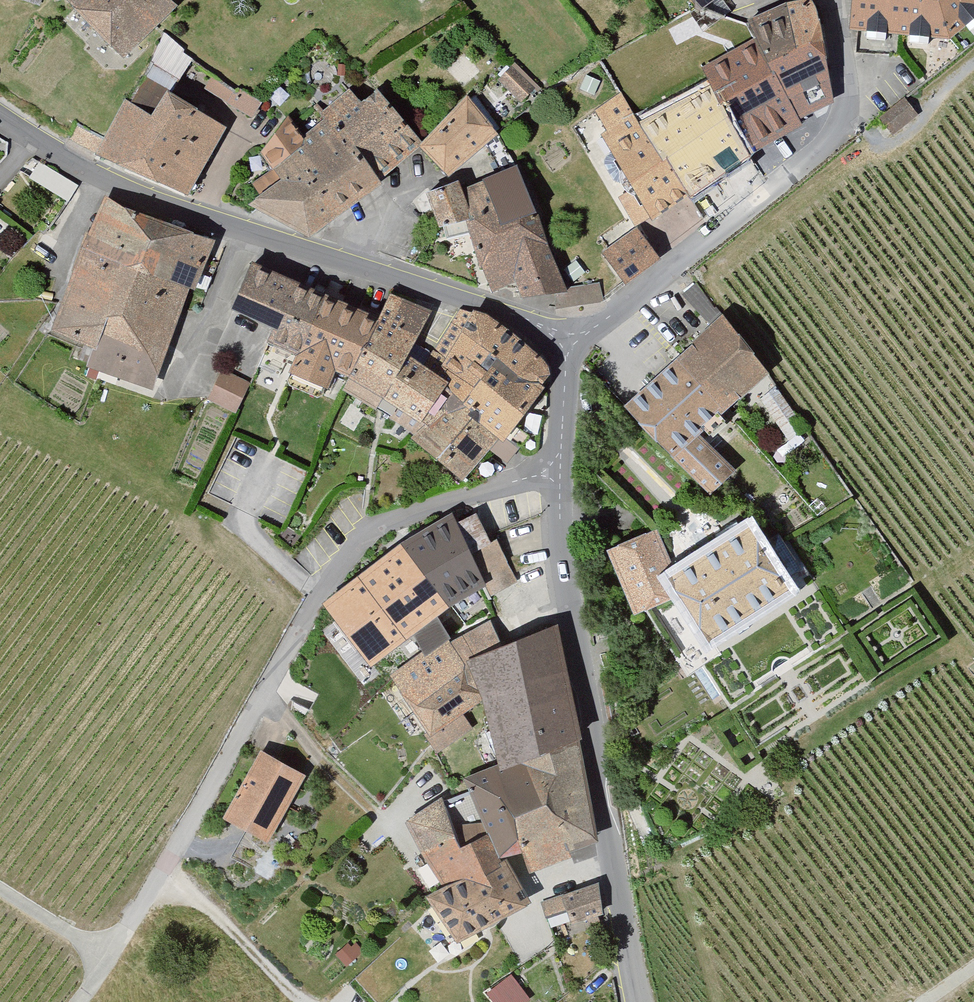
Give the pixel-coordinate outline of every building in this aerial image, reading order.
[(44,9),(47,0),(18,0),(44,9)] [(137,55),(188,4),(184,0),(79,0),(137,55)] [(752,19),(759,41),(706,70),(711,78),(643,118),(625,95),(599,112),(612,133),(606,136),(645,181),(658,220),(803,125),(799,118),(832,104),(821,27),(812,0),(805,0),(795,2),(752,19)] [(695,12),(712,0),(688,0),(695,12)] [(850,31),(958,41),(973,29),(973,0),(853,0),(850,31)] [(155,63),(185,81),(200,56),(170,38),(155,63)] [(513,67),(500,81),(524,104),(537,91),(513,67)] [(101,155),(196,195),(234,128),(178,88),(174,92),(152,81),(138,104),(129,101),(101,155)] [(290,178),(258,204),(319,234),(381,181),(377,176),(426,136),(458,173),(504,135),(475,101),(432,138),(408,109),(383,91),(367,105),(354,90),(325,113),(330,119),(311,135),(295,115),(268,150),(290,178)] [(915,112),(904,99),(882,116),(893,130),(915,112)] [(553,284),(563,283),(543,206),(516,160),(484,175),(467,185),(463,175),(435,189),(449,228),(480,218),(501,291),(525,281),(532,295),(535,295),(553,284)] [(105,347),(98,365),(157,388),(196,288),(204,291),(223,242),(111,198),(60,329),(105,347)] [(609,253),(632,285),(668,259),(645,227),(609,253)] [(259,261),(240,305),(285,324),(277,343),(307,354),(299,374),(338,390),(344,376),(354,381),(351,390),(411,429),(421,415),(431,422),(419,438),(473,483),(499,449),(514,461),(525,447),(516,439),(556,389),(556,364),(518,329),(483,310),(448,370),(442,366),(445,354),(458,332),(451,328),(430,361),(420,354),(437,312),(394,293),(386,313),(259,261)] [(600,301),(600,284),(553,286),(554,303),(600,301)] [(632,406),(719,495),(746,470),(711,434),(776,371),(758,337),(732,310),(632,406)] [(213,402),(242,414),(254,386),(226,374),(213,402)] [(780,388),(762,401),(792,441),(810,428),(780,388)] [(335,602),(382,662),(492,582),(477,546),(460,516),(411,542),(335,602)] [(613,550),(644,615),(693,596),(722,642),(805,588),(761,519),(682,567),(663,529),(613,550)] [(441,893),(469,939),(542,904),(515,858),(525,856),(533,874),(601,840),(565,622),(512,644),(499,621),(456,643),(470,666),(417,705),(438,737),(492,699),(508,762),(470,775),(475,786),(451,802),(449,797),(412,823),(450,888),(441,893)] [(233,819),(278,842),(313,774),(267,751),(233,819)] [(542,904),(557,956),(587,947),(584,937),(614,928),(602,887),(542,904)] [(501,1001),(519,1001),(525,997),(511,979),(493,992),(501,1001)]
